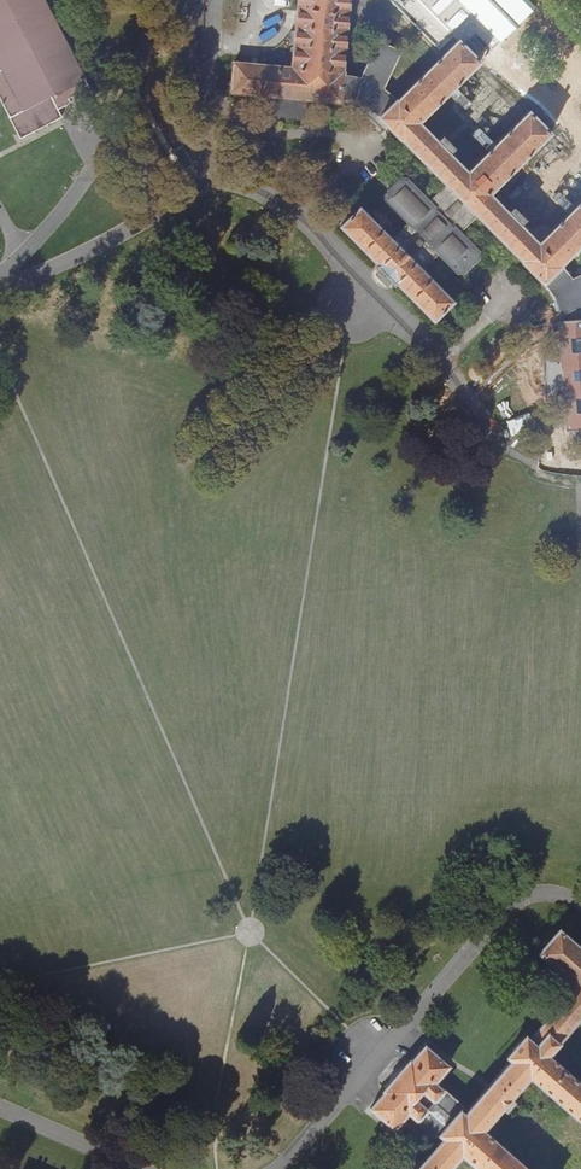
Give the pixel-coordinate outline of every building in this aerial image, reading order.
[(19,136),(61,114),(56,107),(69,100),(67,95),(74,92),(78,101),(94,93),(45,0),(0,0),(0,99),(19,136)] [(284,61),(225,55),(220,101),(254,104),(253,123),(311,129),(313,112),(347,115),(378,118),(377,120),(399,142),(400,141),(444,186),(428,202),(405,179),(403,178),(401,178),(397,182),(395,180),(385,191),(387,192),(384,195),(383,199),(407,223),(390,240),(358,208),(339,227),(377,265),(375,267),(392,285),(394,284),(432,322),(452,302),(420,270),(437,254),(456,273),(462,272),(477,257),(476,251),(458,232),(474,216),(519,261),(518,262),(541,285),(542,283),(559,321),(556,321),(560,356),(541,358),(545,398),(562,396),(565,432),(580,430),(580,313),(576,301),(580,299),(580,276),(571,280),(557,266),(580,242),(580,200),(536,244),(516,224),(520,219),(511,210),(507,215),(487,195),(548,134),(527,113),(465,174),(443,152),(447,149),(442,143),(437,147),(414,124),(477,61),(458,41),(395,103),(381,89),(399,52),(377,41),(359,79),(340,77),(340,74),(339,74),(346,0),(290,0),(284,61)] [(529,0),(458,0),(500,41),(535,6),(529,0)] [(183,146),(173,153),(183,171),(192,162),(183,146)] [(461,1155),(477,1168),(527,1168),(482,1130),(501,1108),(505,1109),(507,1109),(511,1105),(512,1102),(512,1100),(510,1098),(529,1077),(580,1122),(580,1084),(548,1055),(580,1017),(580,950),(558,930),(538,954),(576,987),(529,1040),(524,1036),(506,1057),(510,1061),(464,1114),(460,1110),(464,1106),(443,1089),(443,1090),(433,1082),(447,1066),(424,1046),(410,1063),(409,1062),(383,1092),(384,1093),(370,1109),(393,1129),(407,1113),(416,1120),(415,1122),(435,1140),(438,1136),(442,1139),(416,1168),(448,1168),(461,1155)]
